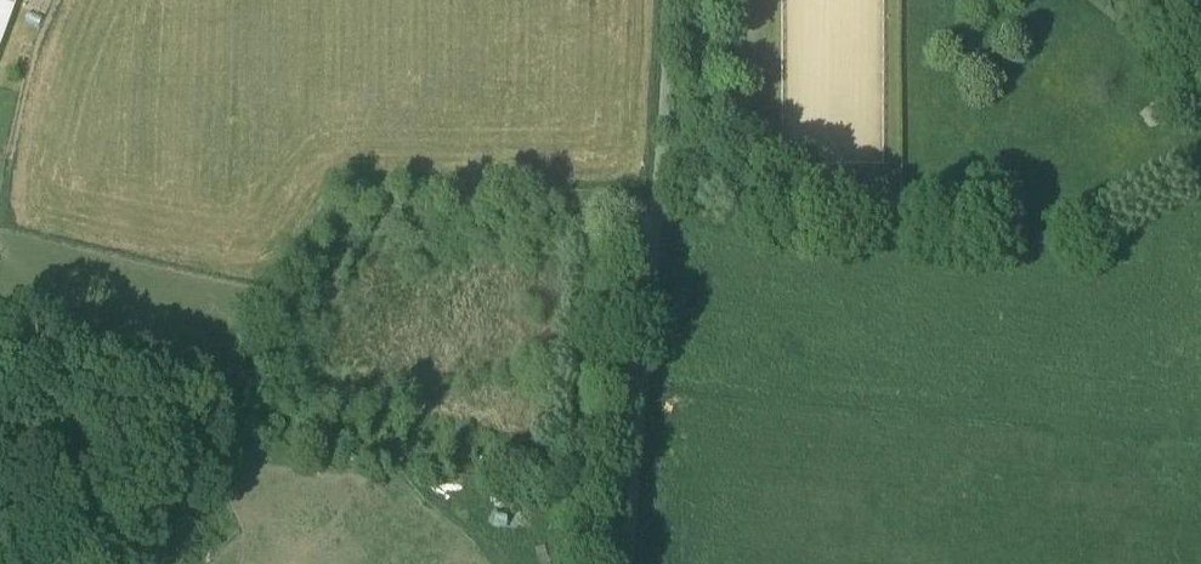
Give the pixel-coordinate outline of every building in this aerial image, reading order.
[(14,0),(0,0),(0,38),(14,0)]
